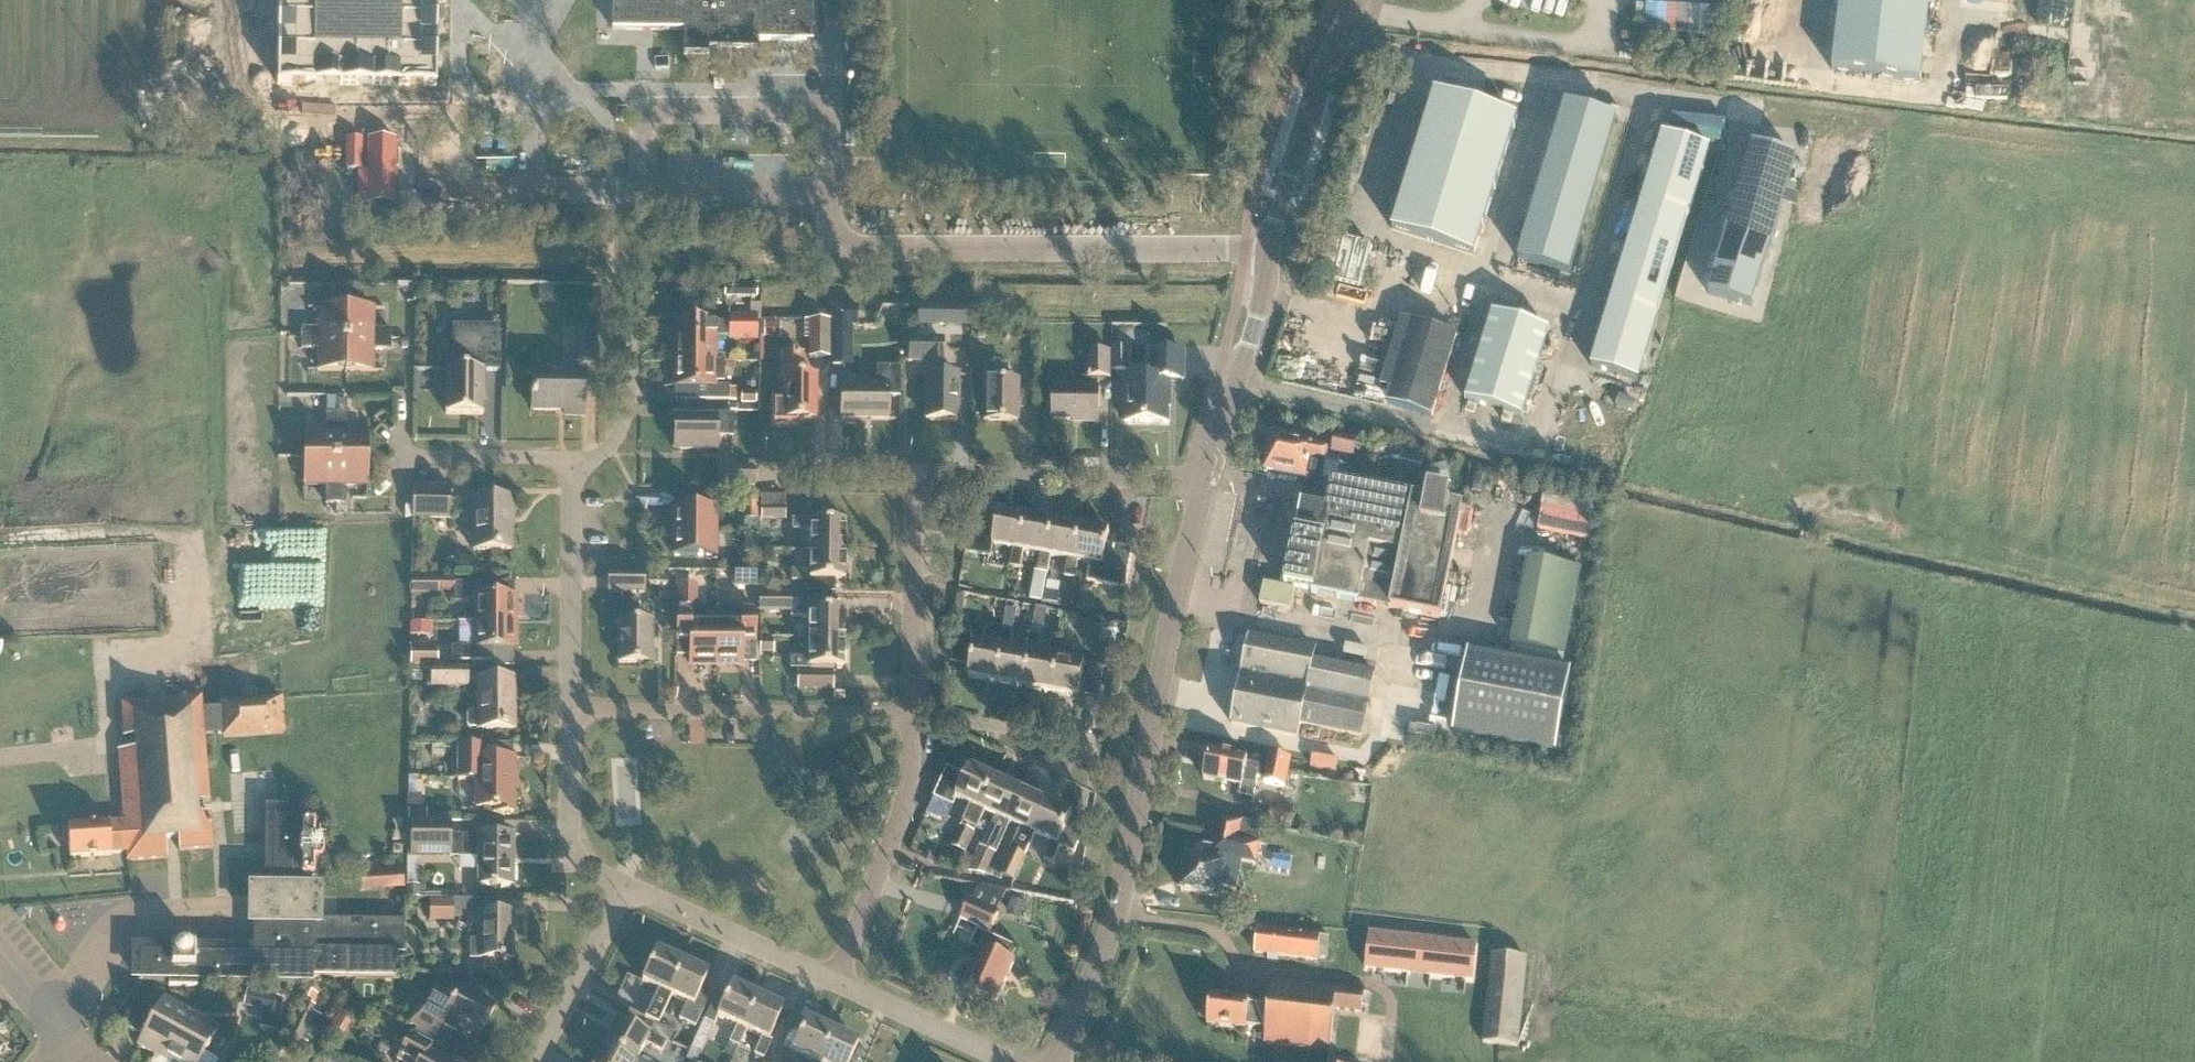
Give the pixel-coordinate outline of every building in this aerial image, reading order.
[(278,36),(277,77),(277,87),(310,87),(436,88),(436,84),(437,0),(278,0),(278,36)] [(612,31),(670,31),(681,31),(683,31),(683,55),(708,56),(708,50),(733,50),(748,50),(748,41),(757,41),(806,42),(806,32),(812,32),(813,0),(612,0),(612,31)] [(1832,72),(1920,82),(1930,0),(1840,0),(1832,72)] [(1435,94),(1393,231),(1475,256),(1517,119),(1435,94)] [(1565,104),(1518,260),(1570,276),(1617,120),(1565,104)] [(1710,149),(1664,135),(1593,367),(1640,382),(1710,149)] [(359,172),(359,205),(366,205),(395,205),(395,145),(395,139),(367,139),(366,172),(362,172),(359,172)] [(1752,147),(1709,295),(1752,308),(1796,159),(1752,147)] [(1333,237),(1322,279),(1359,288),(1370,246),(1333,237)] [(361,287),(348,286),(348,298),(361,299),(361,287)] [(725,288),(725,299),(757,299),(757,288),(725,288)] [(319,307),(337,307),(339,308),(339,298),(319,298),(319,307)] [(830,326),(830,366),(848,367),(848,327),(852,327),(857,327),(857,309),(831,308),(830,323),(830,326)] [(950,327),(950,309),(918,308),(918,326),(950,327)] [(301,330),(301,340),(346,340),(346,309),(319,309),(319,330),(301,330)] [(346,309),(346,340),(391,341),(391,331),(373,331),(373,309),(346,309)] [(1492,315),(1466,401),(1523,418),(1549,332),(1492,315)] [(730,321),(730,340),(757,340),(757,321),(730,321)] [(1432,418),(1457,338),(1404,321),(1383,388),(1391,391),(1387,404),(1432,418)] [(810,340),(810,358),(830,358),(830,323),(812,323),(812,340),(810,340)] [(675,324),(675,337),(674,363),(713,363),(713,361),(713,338),(729,338),(729,324),(675,324)] [(780,325),(763,325),(763,339),(780,339),(780,325)] [(596,367),(597,332),(573,332),(572,367),(596,367)] [(484,373),(499,373),(499,335),(458,335),(458,371),(446,371),(446,415),(482,416),(482,393),(484,393),(484,373)] [(346,340),(301,340),(301,350),(319,350),(318,372),(346,372),(346,340)] [(346,340),(346,372),(373,372),(373,351),(391,351),(391,341),(346,340)] [(957,422),(957,377),(941,377),(941,364),(942,364),(942,342),(909,342),(908,363),(926,364),(925,422),(957,422)] [(1126,348),(1115,348),(1115,361),(1126,361),(1126,348)] [(1111,380),(1111,353),(1089,353),(1089,390),(1054,390),(1054,421),(1081,421),(1080,423),(1098,423),(1098,380),(1111,380)] [(1183,381),(1184,353),(1153,353),(1152,379),(1125,379),(1125,423),(1143,423),(1143,424),(1168,424),(1168,381),(1183,381)] [(783,378),(783,399),(772,399),(772,424),(799,426),(799,420),(816,421),(816,378),(802,377),(802,356),(782,356),(782,378),(783,378)] [(674,363),(674,388),(674,402),(728,402),(728,391),(728,388),(713,388),(713,384),(724,384),(724,361),(713,361),(713,363),(674,363)] [(1017,422),(1017,383),(1000,383),(1000,367),(985,367),(985,382),(984,382),(984,422),(1017,422)] [(899,399),(900,369),(877,369),(876,387),(841,387),(841,421),(888,421),(888,399),(899,399)] [(583,417),(583,375),(533,374),(532,412),(565,412),(564,417),(583,417)] [(741,394),(741,405),(755,405),(756,394),(741,394)] [(327,415),(336,415),(337,415),(337,401),(337,398),(327,398),(327,415)] [(337,401),(337,415),(346,415),(346,401),(337,401)] [(336,460),(336,415),(326,415),(326,433),(304,433),(304,460),(336,460)] [(346,415),(336,415),(336,460),(367,460),(368,433),(346,433),(346,415)] [(733,439),(733,416),(715,416),(715,418),(675,418),(674,450),(716,451),(716,439),(733,439)] [(1335,437),(1332,454),(1353,458),(1356,442),(1335,437)] [(1325,463),(1328,451),(1299,445),(1298,447),(1273,442),(1267,470),(1304,478),(1308,460),(1325,463)] [(336,460),(304,460),(304,487),(326,487),(325,505),(335,505),(336,460)] [(336,460),(335,505),(346,505),(346,487),(367,488),(367,460),(336,460)] [(1447,465),(1429,469),(1434,486),(1451,482),(1447,465)] [(727,489),(754,489),(754,470),(726,470),(727,489)] [(1441,618),(1462,506),(1446,503),(1448,490),(1428,487),(1425,499),(1306,478),(1285,589),(1264,585),(1260,605),(1291,611),(1295,587),(1312,590),(1311,593),(1358,602),(1391,608),(1441,618)] [(450,518),(450,488),(413,488),(412,518),(450,518)] [(757,495),(744,495),(743,521),(756,521),(757,495)] [(785,523),(785,496),(761,496),(760,523),(785,523)] [(511,519),(513,519),(513,501),(468,501),(468,519),(473,519),(473,552),(511,552),(511,519)] [(673,533),(715,533),(715,509),(674,509),(673,533)] [(999,513),(997,525),(976,522),(970,554),(991,558),(993,546),(1014,550),(1010,568),(1020,570),(1024,552),(1025,552),(1025,551),(1020,551),(1027,518),(999,513)] [(1054,523),(1027,518),(1020,551),(1025,551),(1025,552),(1041,555),(1038,573),(1048,575),(1051,557),(1048,556),(1054,523)] [(810,552),(845,552),(845,524),(812,524),(812,521),(793,521),(793,532),(810,532),(810,552)] [(1082,528),(1054,523),(1048,556),(1051,557),(1068,560),(1065,578),(1075,580),(1078,562),(1076,561),(1082,528)] [(1076,561),(1078,562),(1091,564),(1088,583),(1126,590),(1133,551),(1107,546),(1109,533),(1082,528),(1076,561)] [(715,533),(673,533),(673,557),(715,558),(715,533)] [(745,555),(758,555),(758,538),(745,538),(745,555)] [(845,552),(810,552),(810,573),(792,573),(792,583),(804,583),(803,593),(835,593),(835,581),(845,581),(845,552)] [(1513,644),(1511,655),(1564,664),(1565,653),(1581,566),(1528,557),(1513,644)] [(450,562),(448,562),(448,575),(457,575),(458,562),(450,562)] [(1036,573),(1031,600),(1042,602),(1048,575),(1038,573),(1036,573)] [(643,594),(644,574),(608,574),(608,594),(643,594)] [(734,575),(733,588),(759,588),(760,575),(734,575)] [(667,587),(668,577),(648,576),(647,586),(667,587)] [(453,591),(453,578),(411,577),(410,596),(438,597),(438,591),(453,591)] [(454,585),(454,604),(464,604),(464,622),(475,622),(475,623),(514,623),(514,598),(493,598),(493,585),(460,584),(454,585)] [(677,585),(677,611),(677,610),(677,643),(690,643),(690,665),(715,665),(716,626),(714,626),(714,609),(697,609),(697,585),(677,585)] [(1047,594),(1045,603),(1059,606),(1061,597),(1060,597),(1048,594),(1047,594)] [(791,599),(792,599),(792,597),(760,596),(760,610),(791,610),(791,609),(791,599)] [(845,640),(845,612),(836,612),(836,599),(792,599),(791,599),(791,609),(791,610),(791,619),(809,619),(809,640),(845,640)] [(638,603),(614,604),(614,625),(618,625),(619,665),(653,664),(653,623),(638,623),(638,603)] [(1035,608),(1033,626),(1045,628),(1048,610),(1035,608)] [(1007,610),(1003,631),(1012,633),(1017,612),(1007,610)] [(716,626),(715,665),(741,665),(741,644),(756,644),(756,611),(717,611),(717,626),(716,626)] [(672,631),(672,620),(662,620),(663,632),(672,631)] [(451,648),(451,663),(460,663),(493,663),(493,649),(514,649),(514,623),(475,623),(475,648),(460,648),(451,648)] [(996,683),(1002,649),(998,648),(982,645),(985,628),(959,623),(954,653),(972,656),(968,678),(996,683)] [(432,625),(409,624),(409,637),(431,638),(432,625)] [(1002,631),(998,648),(1002,649),(996,683),(1023,688),(1030,654),(1026,654),(1009,650),(1012,633),(1003,631),(1002,631)] [(1030,654),(1023,688),(1052,694),(1058,659),(1054,659),(1037,655),(1040,638),(1029,636),(1026,654),(1030,654)] [(1316,651),(1249,638),(1232,725),(1298,738),(1301,726),(1362,738),(1375,673),(1314,661),(1316,651)] [(759,640),(759,654),(773,654),(773,640),(759,640)] [(845,640),(809,640),(809,660),(791,660),(791,671),(797,671),(796,691),(832,692),(832,668),(845,668),(845,640)] [(1058,641),(1054,659),(1058,659),(1052,694),(1079,699),(1079,695),(1098,699),(1104,668),(1085,665),(1064,662),(1067,643),(1058,641)] [(437,669),(437,651),(410,651),(410,669),(437,669)] [(1468,655),(1454,732),(1558,750),(1572,673),(1468,655)] [(467,689),(467,671),(431,671),(431,688),(467,689)] [(514,730),(514,681),(478,681),(478,714),(471,714),(467,716),(467,727),(469,730),(478,730),(478,731),(514,730)] [(139,688),(124,689),(125,701),(140,700),(139,688)] [(108,824),(108,825),(67,828),(70,860),(111,856),(111,855),(126,854),(126,863),(167,860),(166,840),(178,839),(179,852),(213,850),(210,816),(197,817),(196,805),(209,804),(204,737),(223,735),(223,739),(284,735),(281,700),(202,706),(201,698),(121,705),(124,739),(137,738),(138,750),(118,752),(123,823),(108,824)] [(444,747),(432,747),(432,758),(444,758),(444,747)] [(513,810),(514,759),(482,759),(482,748),(458,748),(458,781),(476,781),(476,810),(513,810)] [(1255,760),(1254,766),(1247,765),(1248,761),(1209,753),(1204,780),(1240,788),(1239,796),(1254,799),(1258,779),(1265,781),(1264,784),(1285,789),(1291,760),(1270,756),(1269,762),(1255,760)] [(948,769),(935,797),(953,806),(956,799),(970,805),(962,822),(977,829),(985,812),(981,811),(995,780),(971,768),(966,777),(948,769)] [(995,780),(981,811),(985,812),(996,818),(982,849),(995,855),(1002,840),(1010,824),(1007,823),(1022,792),(995,780)] [(1022,792),(1007,823),(1010,824),(1021,829),(1009,855),(1012,856),(1024,862),(1036,836),(1032,834),(1047,803),(1022,792)] [(407,810),(419,810),(419,795),(407,795),(407,810)] [(935,797),(927,815),(939,820),(947,819),(953,806),(935,797)] [(1047,803),(1032,834),(1036,836),(1051,843),(1043,860),(1053,864),(1061,848),(1075,854),(1087,826),(1071,819),(1073,815),(1047,803)] [(1271,806),(1268,823),(1272,824),(1271,830),(1290,833),(1291,828),(1292,828),(1295,811),(1271,806)] [(463,836),(450,836),(450,824),(426,824),(426,811),(407,811),(408,824),(412,824),(413,855),(438,855),(463,855),(463,857),(479,857),(479,885),(513,886),(513,835),(480,835),(481,836),(463,836)] [(403,956),(404,923),(318,922),(319,891),(298,891),(299,878),(301,878),(301,880),(315,880),(315,864),(321,864),(324,859),(324,846),(321,840),(315,840),(315,824),(302,824),(302,827),(300,827),(300,816),(273,815),(271,890),(251,890),(250,925),(254,925),(253,955),(196,954),(196,943),(168,943),(168,953),(138,953),(137,982),(168,982),(168,988),(196,989),(196,983),(312,985),(312,979),(394,981),(394,956),(403,956)] [(1255,866),(1259,847),(1263,829),(1219,820),(1212,850),(1203,849),(1201,862),(1188,859),(1181,892),(1217,899),(1220,888),(1235,891),(1239,871),(1240,863),(1255,866)] [(965,855),(975,833),(961,826),(951,848),(965,855)] [(982,849),(973,870),(986,876),(996,856),(995,855),(982,849)] [(1012,856),(1002,877),(1014,882),(1024,862),(1012,856)] [(402,867),(358,870),(360,892),(403,889),(402,867)] [(419,900),(419,887),(405,887),(405,900),(419,900)] [(1011,899),(1007,915),(1021,919),(1026,903),(1011,899)] [(452,900),(452,901),(429,901),(429,923),(453,923),(453,913),(479,913),(479,900),(452,900)] [(996,1004),(1014,964),(1012,963),(1017,950),(989,938),(999,916),(971,903),(963,922),(980,930),(972,948),(982,953),(965,990),(996,1004)] [(480,913),(480,941),(469,941),(468,960),(480,960),(480,961),(512,961),(513,914),(480,913)] [(1258,930),(1255,955),(1268,956),(1279,958),(1317,962),(1317,959),(1320,938),(1320,937),(1258,930)] [(1370,934),(1366,971),(1419,977),(1423,940),(1370,934)] [(1320,938),(1317,959),(1327,960),(1329,939),(1320,938)] [(1423,940),(1419,977),(1472,982),(1476,946),(1423,940)] [(657,952),(642,984),(658,991),(645,1019),(659,1025),(671,997),(668,995),(682,964),(657,952)] [(1519,1048),(1528,959),(1491,956),(1482,1044),(1519,1048)] [(682,964),(668,995),(671,997),(687,1004),(679,1021),(695,1028),(703,1012),(693,1007),(701,989),(703,986),(707,976),(682,964)] [(1363,1015),(1365,994),(1272,983),(1269,1009),(1249,1007),(1249,1002),(1211,998),(1207,1026),(1246,1031),(1246,1027),(1266,1030),(1264,1044),(1330,1052),(1335,1011),(1363,1015)] [(757,999),(731,987),(727,997),(717,993),(704,1021),(714,1025),(717,1019),(736,1028),(729,1044),(739,1048),(746,1032),(742,1030),(757,999)] [(495,1008),(460,989),(454,1000),(436,991),(425,1013),(418,1008),(409,1025),(435,1039),(441,1026),(455,1034),(459,1026),(479,1037),(495,1008)] [(281,999),(274,997),(248,991),(244,1007),(265,1012),(261,1029),(274,1032),(281,999)] [(306,1003),(314,1007),(319,997),(312,993),(306,1003)] [(757,999),(742,1030),(746,1032),(761,1039),(754,1055),(763,1059),(771,1043),(771,1041),(769,1040),(783,1010),(757,999)] [(125,1021),(127,1027),(144,1036),(138,1048),(155,1057),(153,1061),(216,1061),(205,1056),(219,1032),(164,1001),(154,1019),(136,1010),(131,1011),(125,1021)] [(302,1008),(281,1050),(294,1056),(301,1041),(308,1045),(314,1033),(307,1030),(314,1015),(302,1008)] [(390,1031),(400,1037),(406,1026),(396,1020),(390,1031)] [(832,1033),(806,1021),(791,1053),(810,1061),(817,1061),(832,1033)] [(605,1046),(634,1061),(636,1061),(637,1060),(645,1045),(661,1053),(666,1043),(649,1034),(647,1038),(618,1022),(605,1046)] [(415,1030),(411,1036),(430,1046),(433,1040),(415,1030)] [(832,1033),(817,1061),(850,1061),(857,1045),(832,1033)] [(395,1061),(396,1061),(445,1061),(426,1052),(430,1046),(411,1036),(409,1034),(399,1052),(395,1061)] [(664,1059),(669,1061),(683,1061),(684,1059),(689,1050),(673,1042),(664,1059)] [(605,1046),(596,1061),(634,1061),(605,1046)] [(687,1059),(692,1061),(697,1061),(701,1054),(691,1049),(687,1059)]
